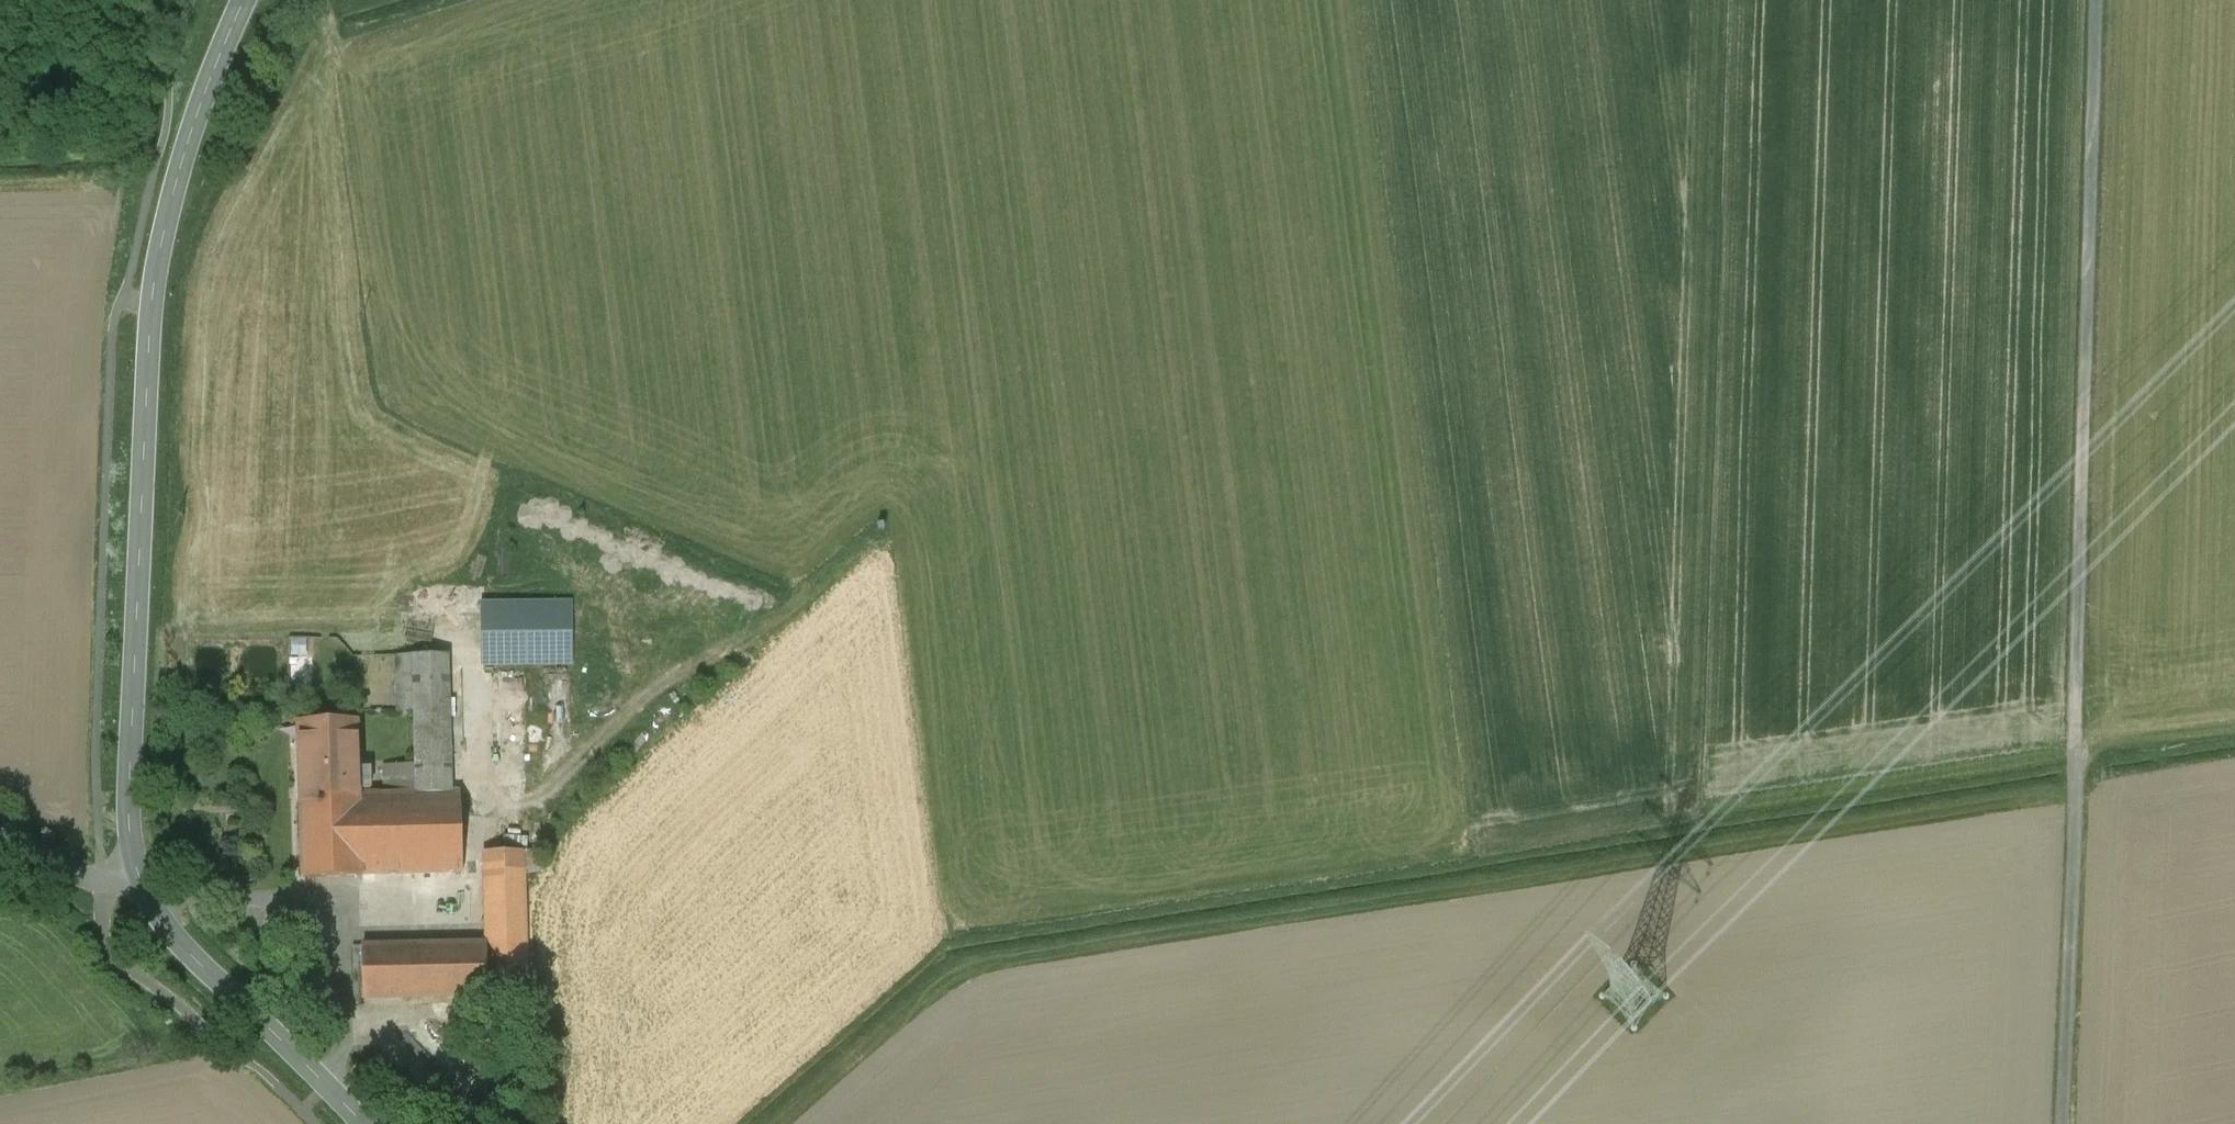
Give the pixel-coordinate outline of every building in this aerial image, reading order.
[(571,603),(482,605),(482,663),(572,662),(571,603)] [(403,793),(359,794),(361,875),(463,872),(460,791),(452,791),(448,654),(398,655),(399,712),(413,712),(415,764),(402,764),(403,793)] [(362,876),(361,875),(359,794),(359,789),(370,789),(369,769),(357,769),(356,722),(300,724),(305,878),(362,876)] [(487,942),(363,945),(364,998),(528,993),(525,873),(544,872),(543,850),(485,852),(487,942)]
